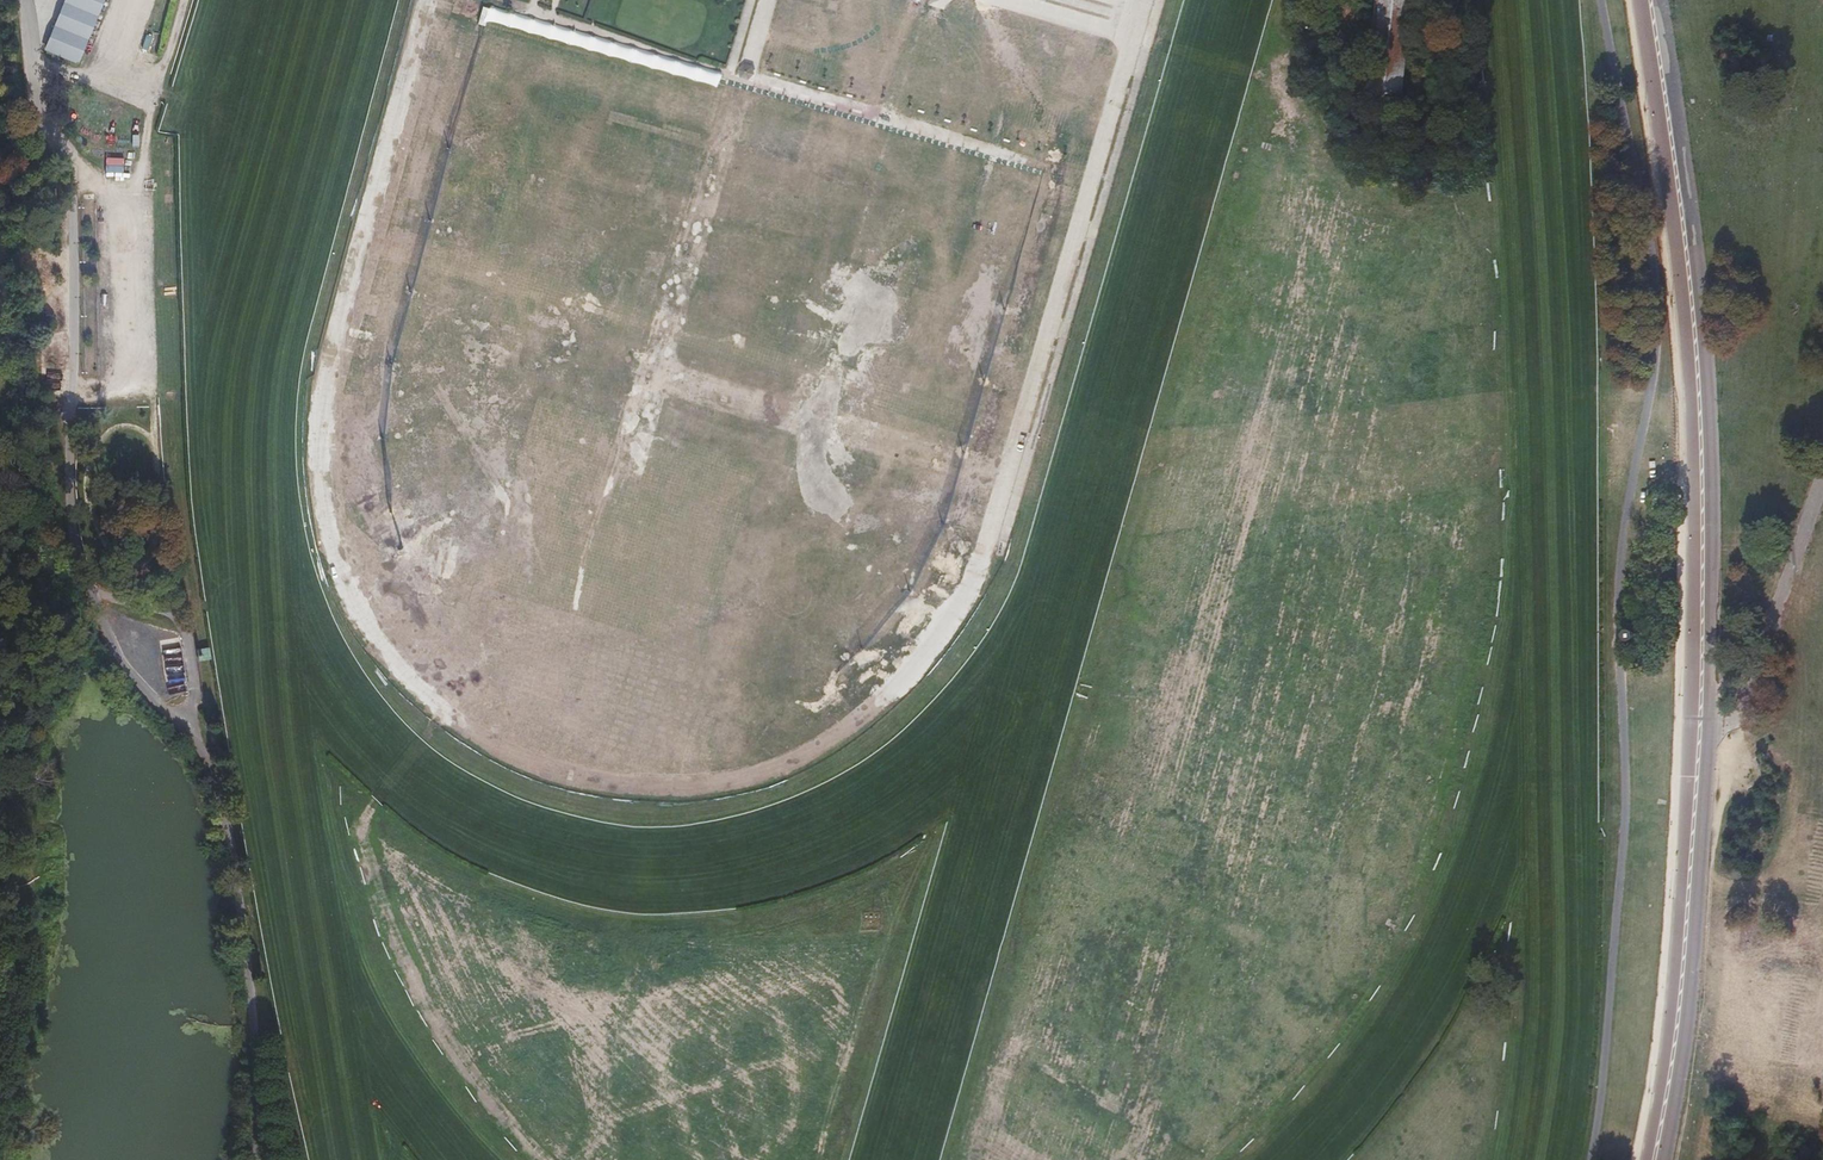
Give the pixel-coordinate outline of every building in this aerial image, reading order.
[(48,51),(78,63),(104,0),(69,0),(48,51)] [(1399,92),(1408,0),(1377,0),(1368,89),(1399,92)] [(155,10),(152,23),(159,24),(162,11),(155,10)] [(143,49),(150,50),(151,34),(144,34),(143,49)] [(887,121),(894,111),(885,105),(878,114),(887,121)] [(105,171),(123,172),(124,157),(106,156),(105,171)] [(153,647),(150,633),(139,635),(141,648),(153,647)]
